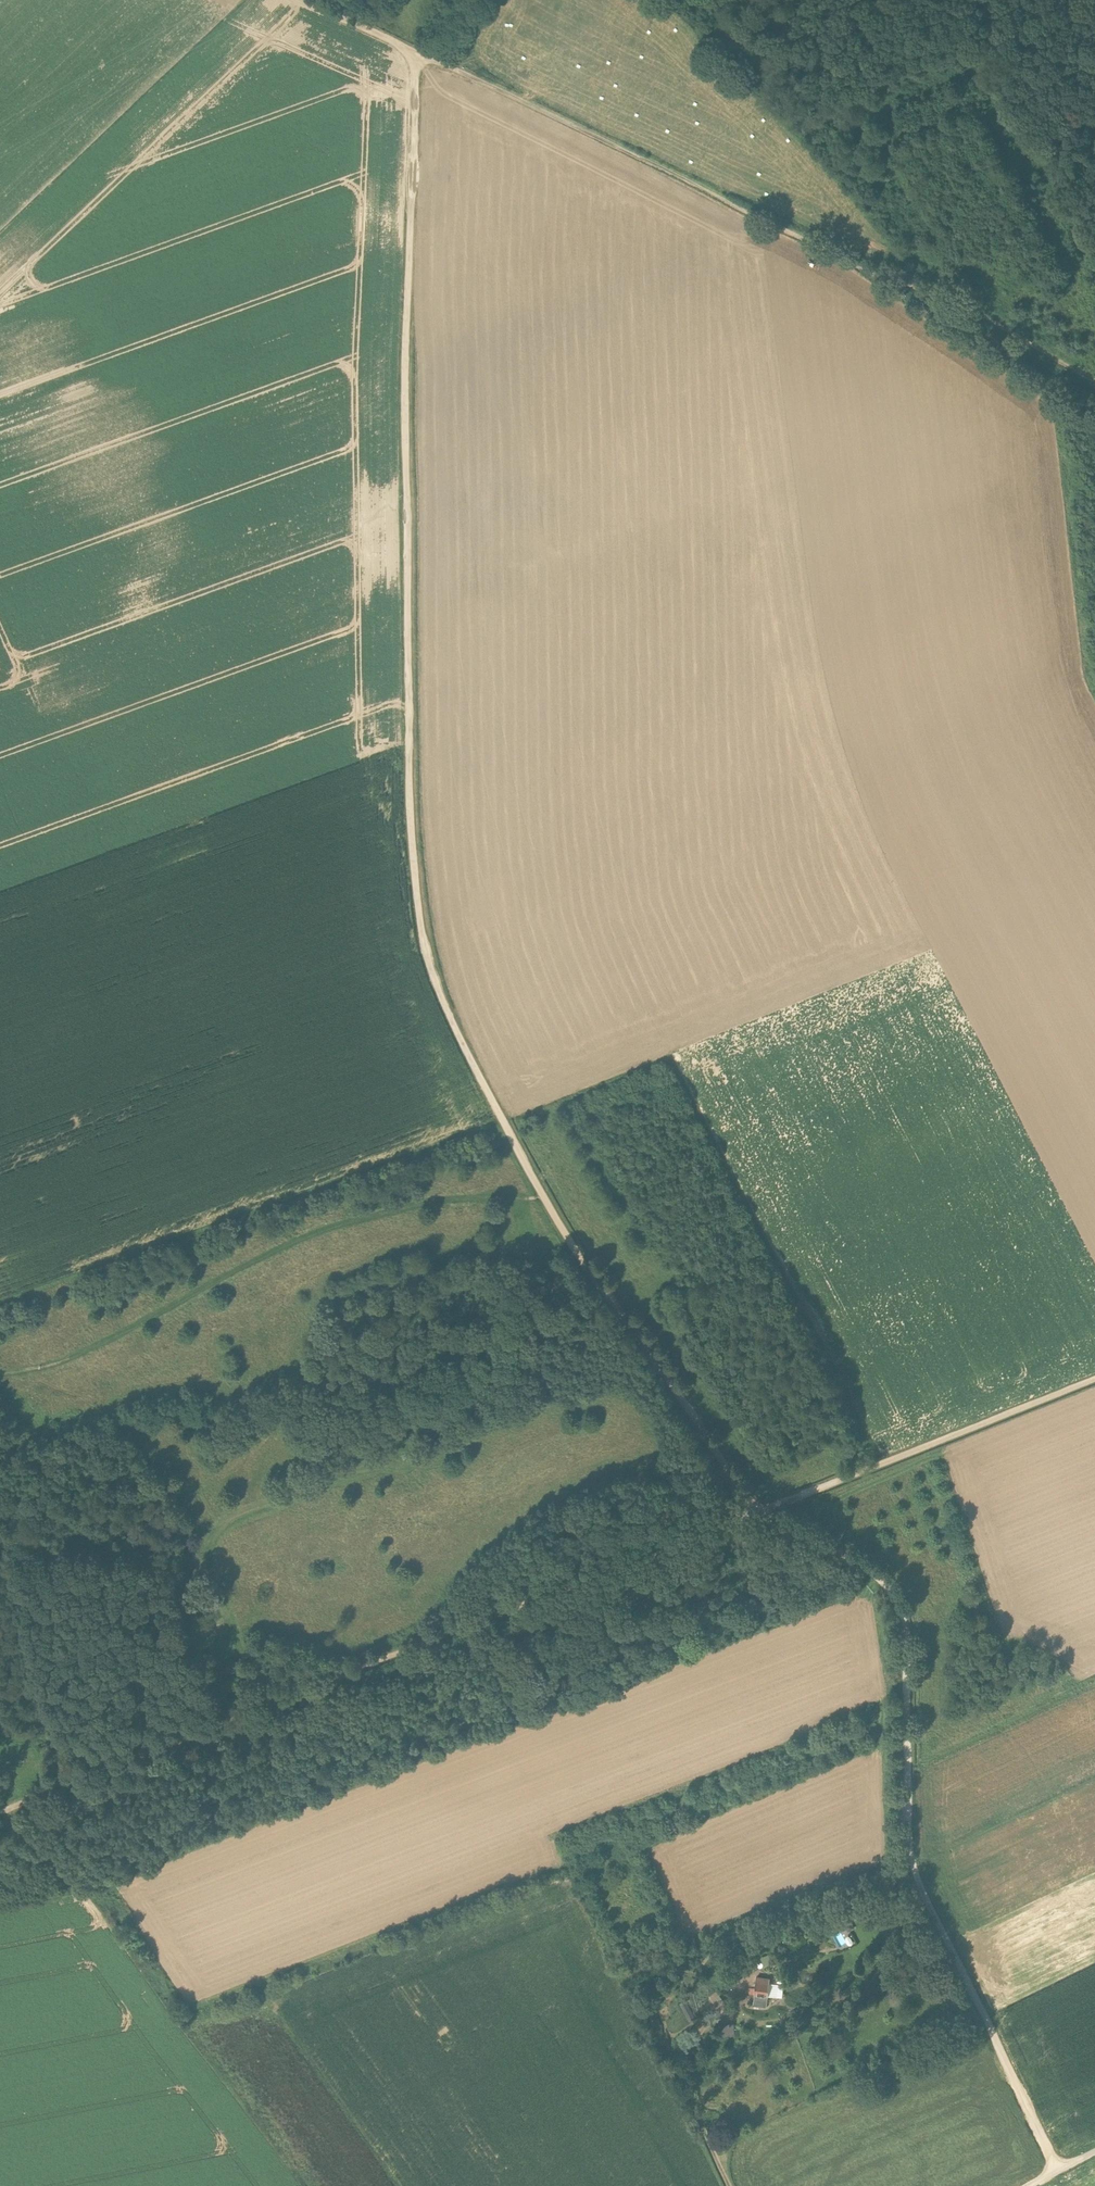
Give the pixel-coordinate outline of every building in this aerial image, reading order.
[(846,1942),(842,1936),(856,1927),(852,1920),(833,1931),(841,1945),(846,1942)] [(768,1996),(776,1996),(777,1983),(756,1981),(755,1988),(749,1987),(748,1994),(758,1995),(758,2001),(767,2002),(768,1996)]
